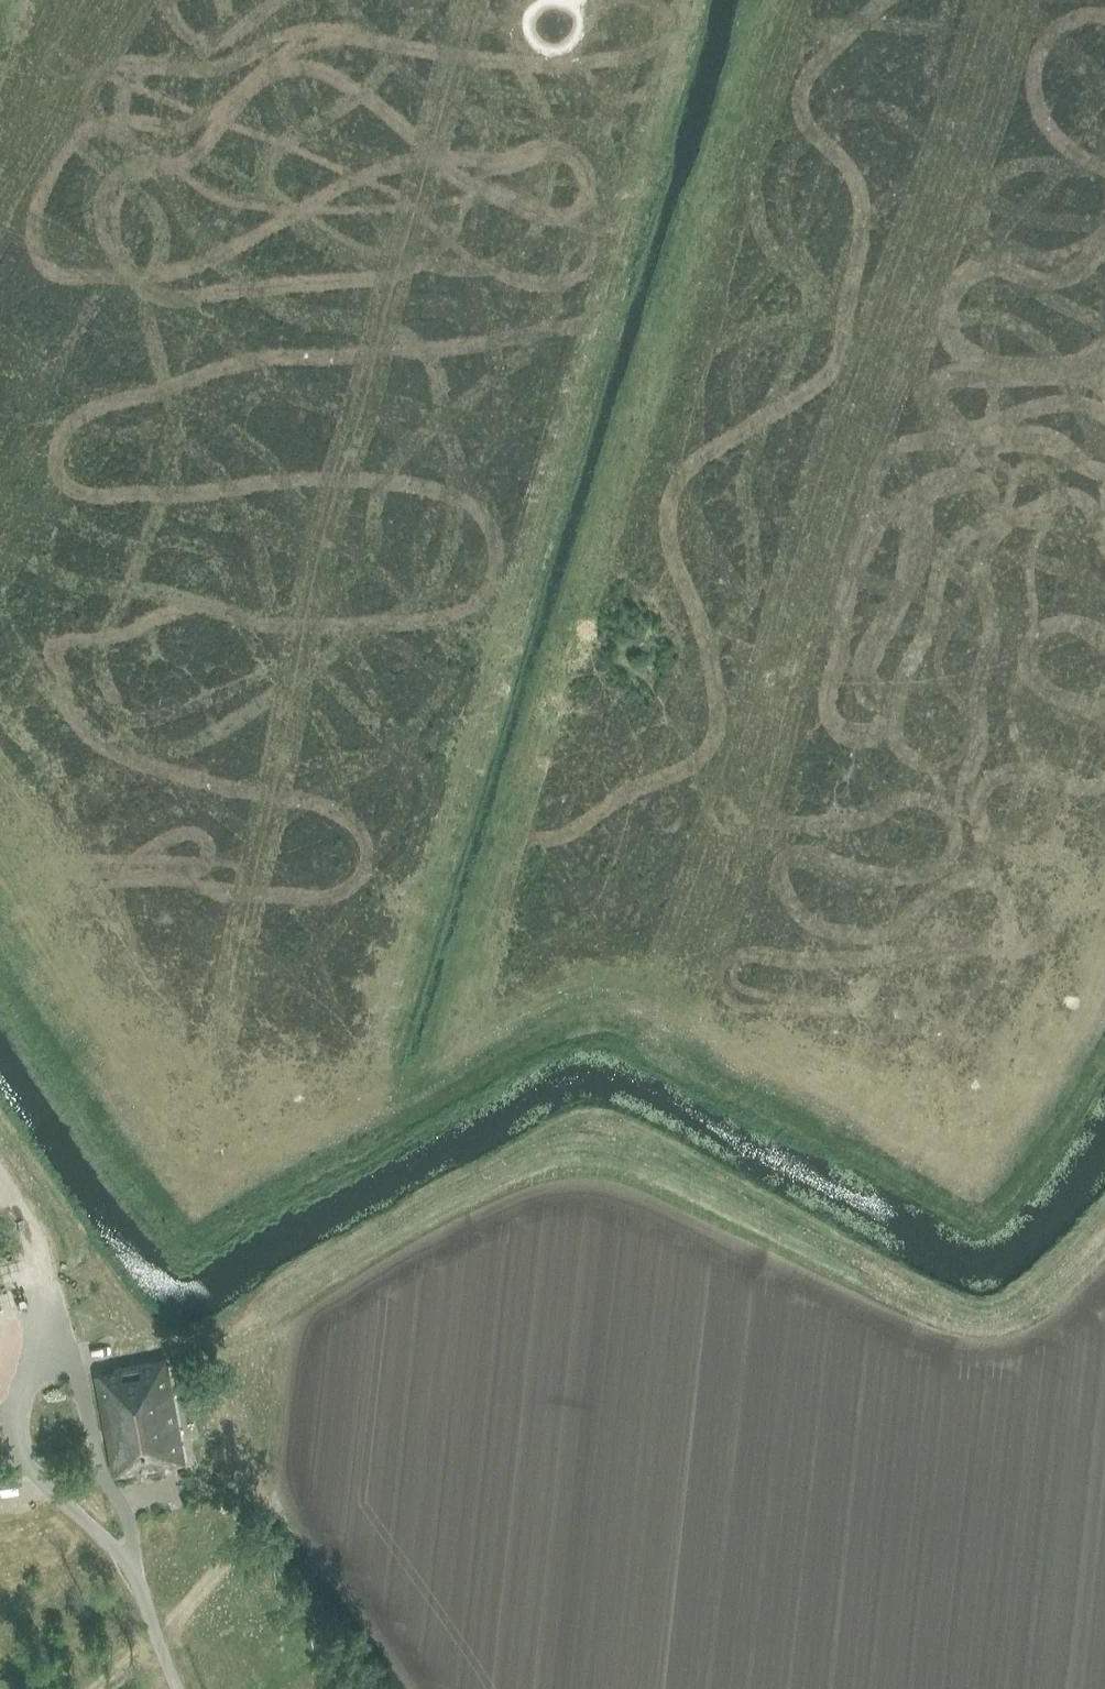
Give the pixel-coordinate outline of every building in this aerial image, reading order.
[(184,1461),(183,1455),(166,1360),(114,1370),(115,1371),(98,1374),(116,1473),(184,1461)]
